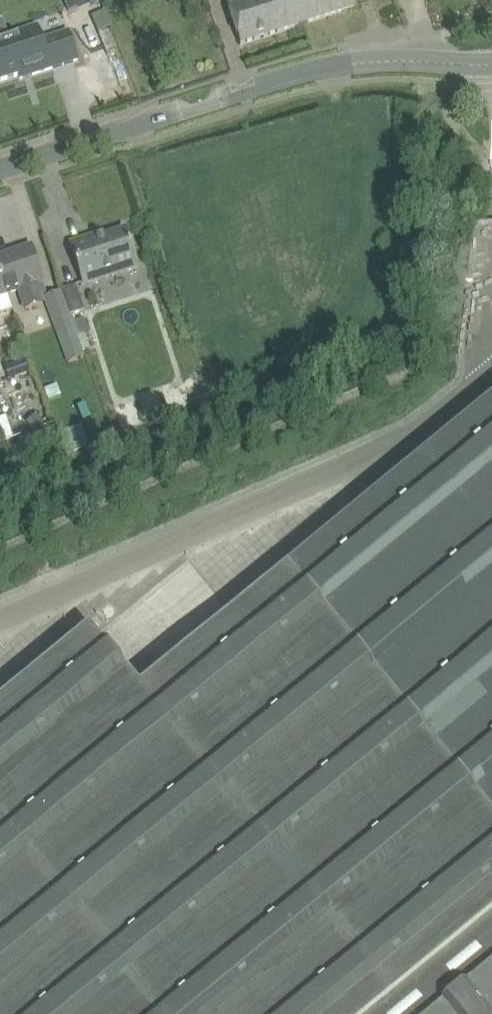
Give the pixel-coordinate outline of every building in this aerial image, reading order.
[(72,14),(101,2),(100,0),(66,0),(72,14)] [(235,25),(241,44),(357,6),(355,0),(227,0),(230,8),(229,8),(235,25)] [(71,40),(69,32),(42,41),(38,27),(0,39),(0,81),(20,74),(21,78),(78,59),(71,40)] [(72,244),(78,263),(85,284),(138,267),(127,231),(98,240),(97,236),(72,244)] [(13,311),(14,310),(8,293),(20,290),(26,309),(43,304),(41,296),(46,294),(43,282),(32,247),(0,257),(0,271),(7,294),(13,311)] [(13,311),(7,294),(0,271),(0,315),(13,311)] [(77,286),(64,290),(72,314),(85,310),(77,286)] [(63,292),(45,298),(68,363),(86,357),(84,350),(91,348),(85,333),(78,335),(75,325),(88,320),(86,314),(73,319),(63,292)] [(26,359),(10,365),(15,378),(31,373),(26,359)] [(289,566),(140,687),(90,626),(74,638),(0,699),(0,1013),(491,1013),(491,398),(289,566)] [(50,422),(47,413),(26,419),(29,429),(50,422)] [(83,428),(60,437),(68,458),(80,452),(90,447),(83,428)]
